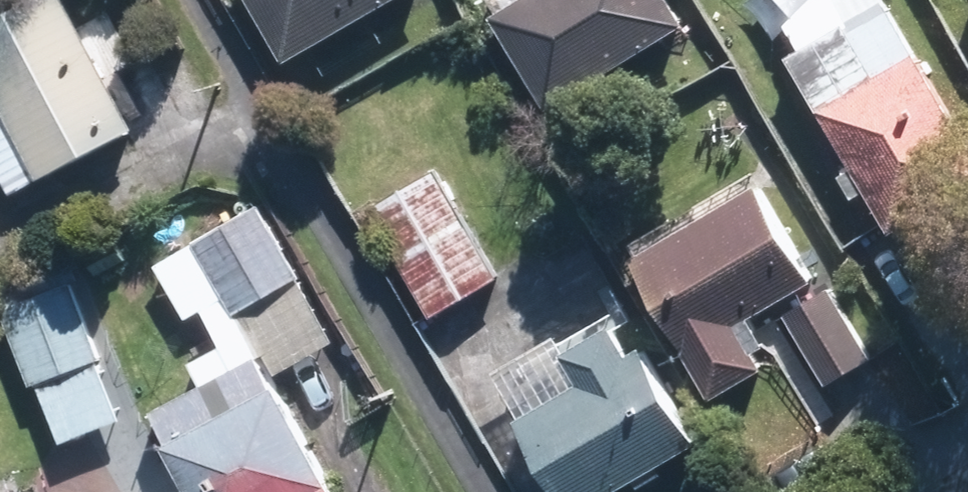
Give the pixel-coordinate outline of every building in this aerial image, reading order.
[(0,17),(0,93),(9,110),(0,114),(0,166),(13,191),(139,125),(72,0),(32,0),(0,17)] [(290,58),(392,0),(257,0),(290,58)] [(694,20),(681,0),(518,0),(497,13),(556,107),(694,20)] [(897,232),(967,190),(967,129),(922,49),(920,50),(892,0),(885,0),(851,19),(793,52),(897,232)] [(434,312),(502,274),(438,166),(372,203),(434,312)] [(744,321),(820,278),(765,182),(640,254),(719,394),(770,366),(744,321)] [(339,336),(305,273),(266,200),(199,236),(229,291),(205,304),(225,341),(193,357),(206,381),(158,405),(177,440),(173,441),(200,491),(318,491),(339,481),(286,381),(281,384),(265,352),(272,350),(282,366),(339,336)] [(124,415),(100,355),(104,354),(75,278),(7,305),(36,381),(40,378),(64,439),(124,415)] [(834,281),(786,310),(829,382),(877,353),(834,281)] [(618,320),(567,350),(583,379),(522,414),(568,491),(614,491),(705,439),(649,342),(636,350),(618,320)]
